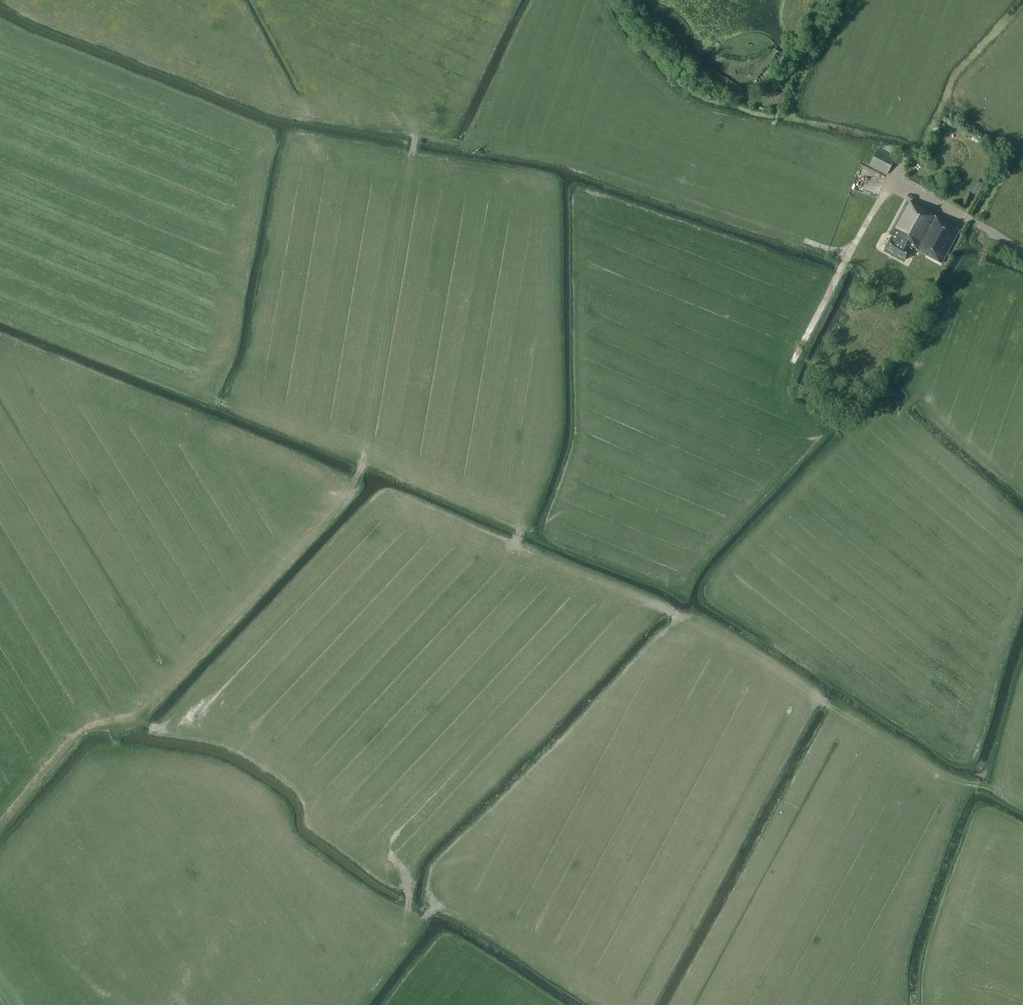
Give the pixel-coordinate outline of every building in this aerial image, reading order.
[(768,91),(772,97),(777,94),(774,88),(768,91)] [(870,165),(887,174),(895,158),(878,149),(870,165)] [(971,192),(976,195),(982,185),(976,182),(971,192)] [(913,247),(941,263),(959,230),(909,201),(890,235),(891,236),(885,247),(906,259),(913,247)]
